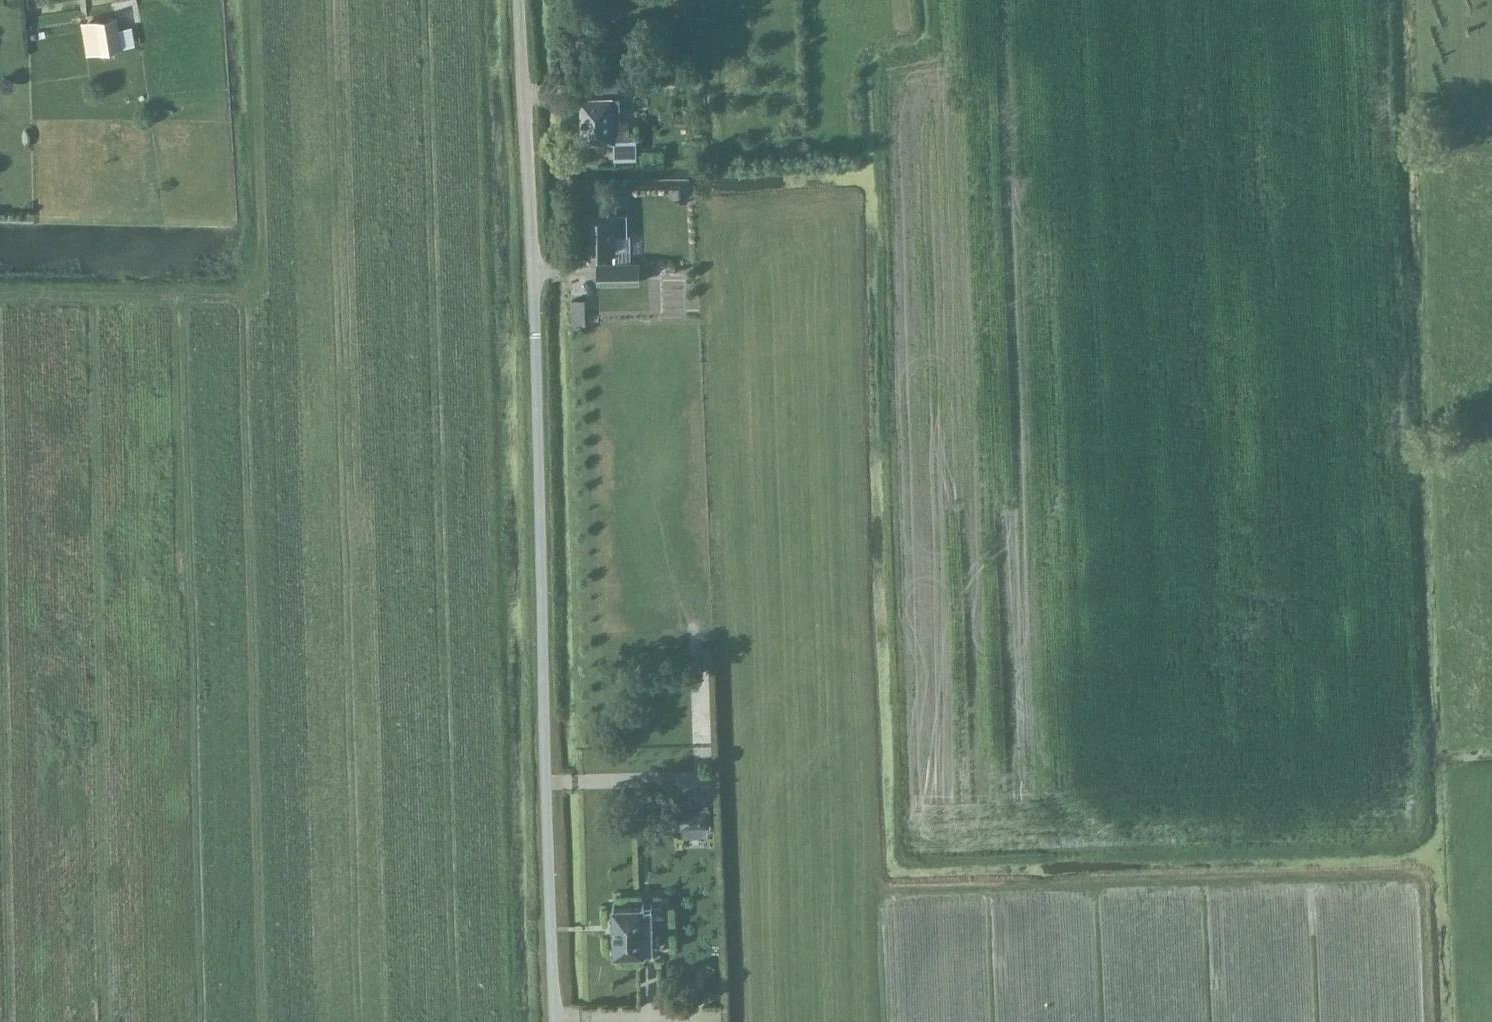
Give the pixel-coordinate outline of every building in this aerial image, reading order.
[(121,48),(116,16),(91,20),(96,52),(121,48)] [(647,86),(647,73),(595,74),(595,91),(627,90),(647,89),(647,86)] [(620,97),(581,98),(582,142),(614,142),(614,159),(638,158),(637,138),(630,138),(629,122),(621,122),(620,97)] [(585,253),(614,253),(614,262),(598,262),(598,282),(642,282),(642,261),(630,261),(630,234),(626,234),(626,215),(584,216),(585,253)] [(711,790),(683,791),(685,824),(713,823),(711,790)] [(665,952),(664,902),(613,903),(614,953),(665,952)]
